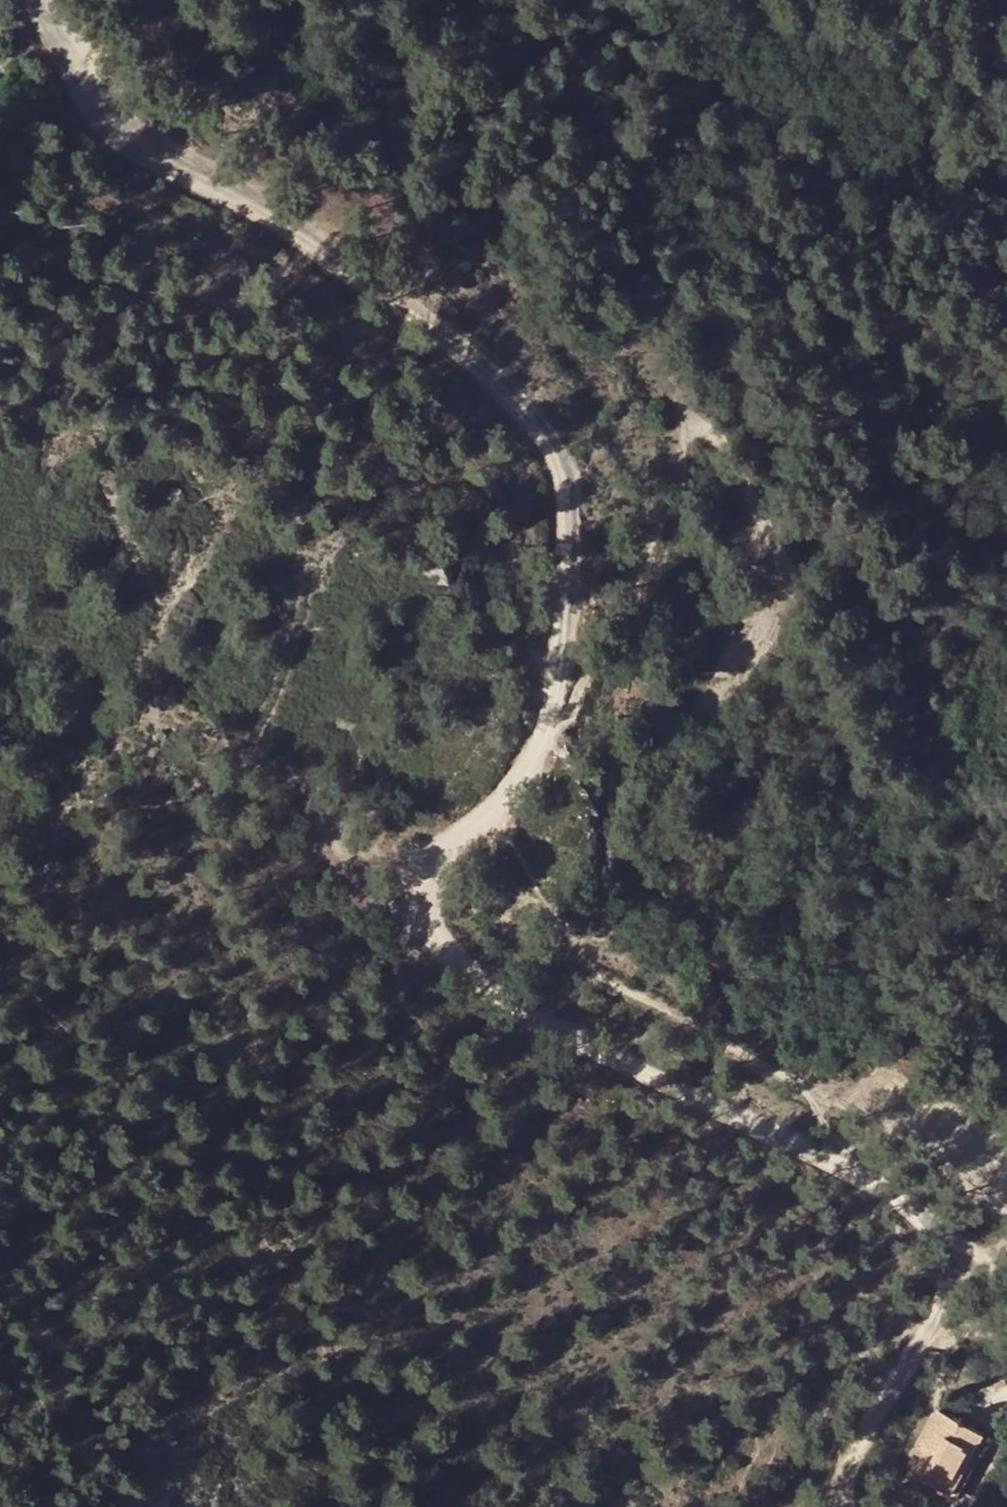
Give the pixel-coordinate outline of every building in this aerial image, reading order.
[(941,1411),(923,1444),(927,1447),(921,1458),(917,1455),(908,1471),(952,1495),(961,1480),(955,1476),(970,1450),(976,1454),(986,1437),(941,1411)] [(992,1440),(986,1437),(976,1454),(970,1450),(955,1476),(961,1480),(952,1495),(959,1499),(992,1440)] [(927,1447),(923,1444),(917,1455),(921,1458),(927,1447)]
